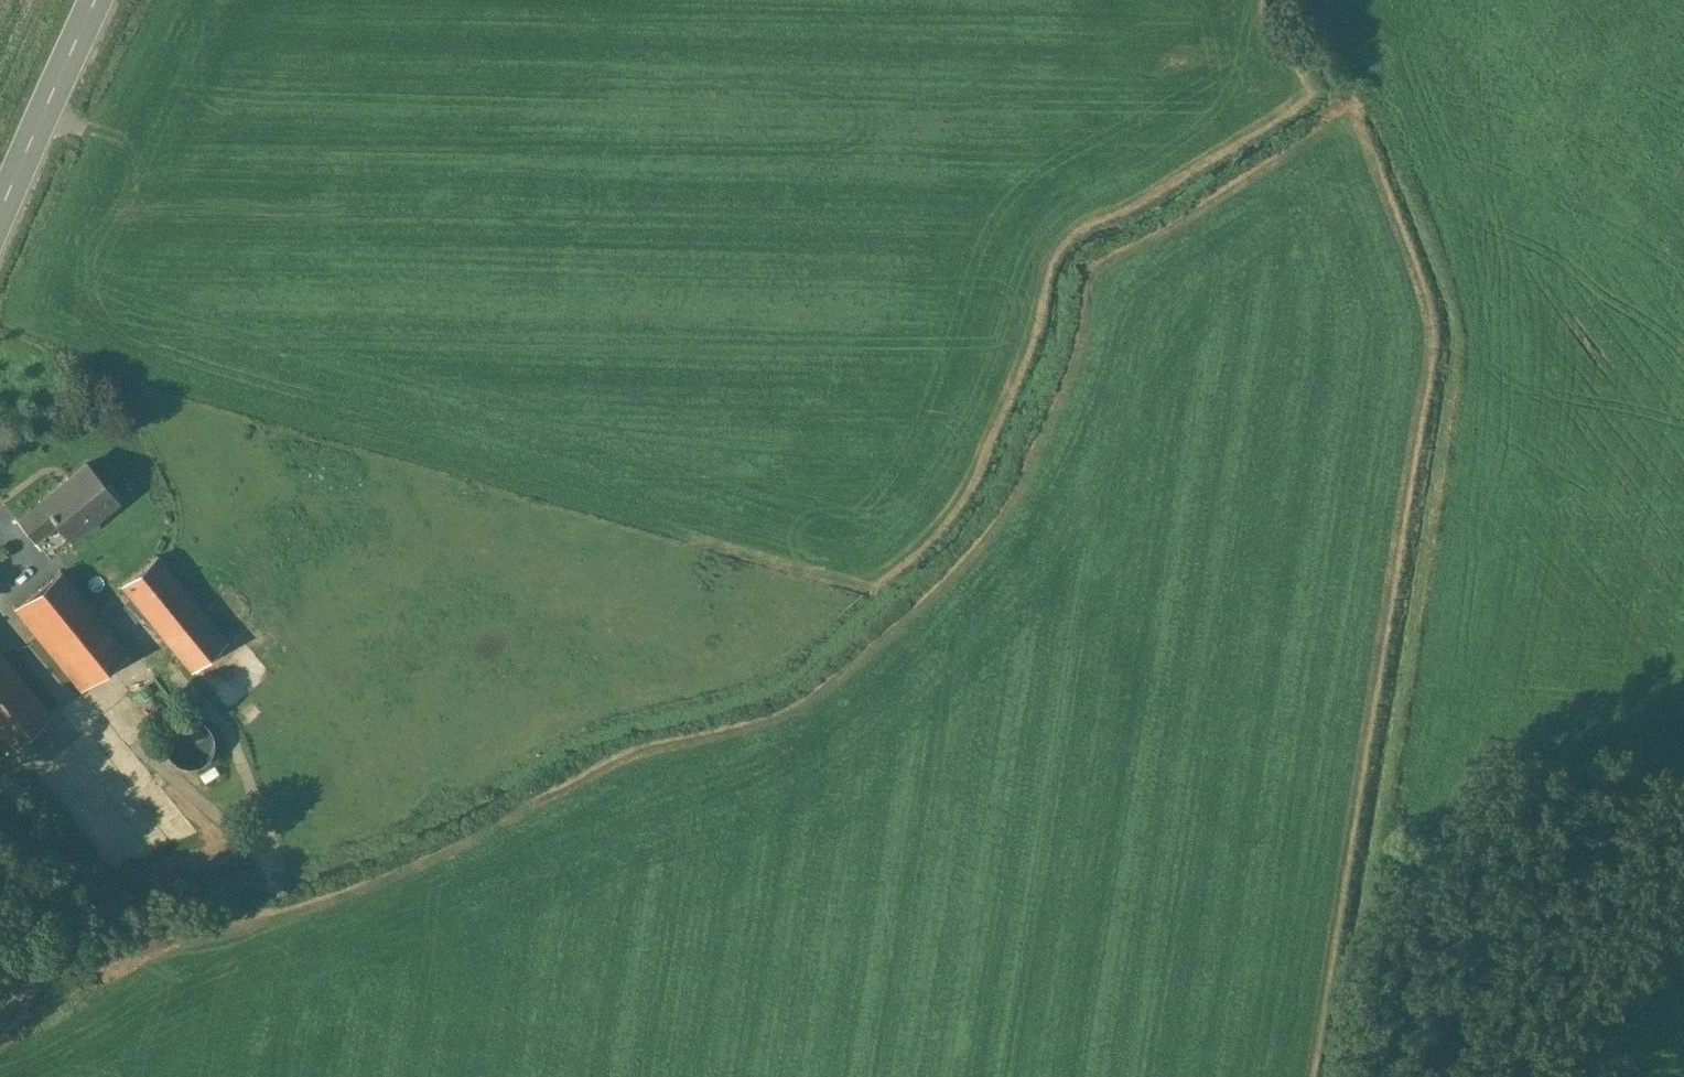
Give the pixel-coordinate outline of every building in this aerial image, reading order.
[(39,497),(41,503),(56,522),(70,537),(116,498),(88,460),(39,497)] [(56,522),(41,503),(19,520),(15,513),(0,525),(0,576),(12,590),(5,596),(83,690),(127,652),(36,539),(56,522)] [(226,643),(157,557),(123,584),(192,670),(226,643)] [(50,716),(0,655),(0,756),(50,716)] [(213,733),(205,723),(193,718),(180,720),(171,728),(166,740),(168,752),(176,762),(188,767),(200,765),(210,757),(215,745),(213,733)]
